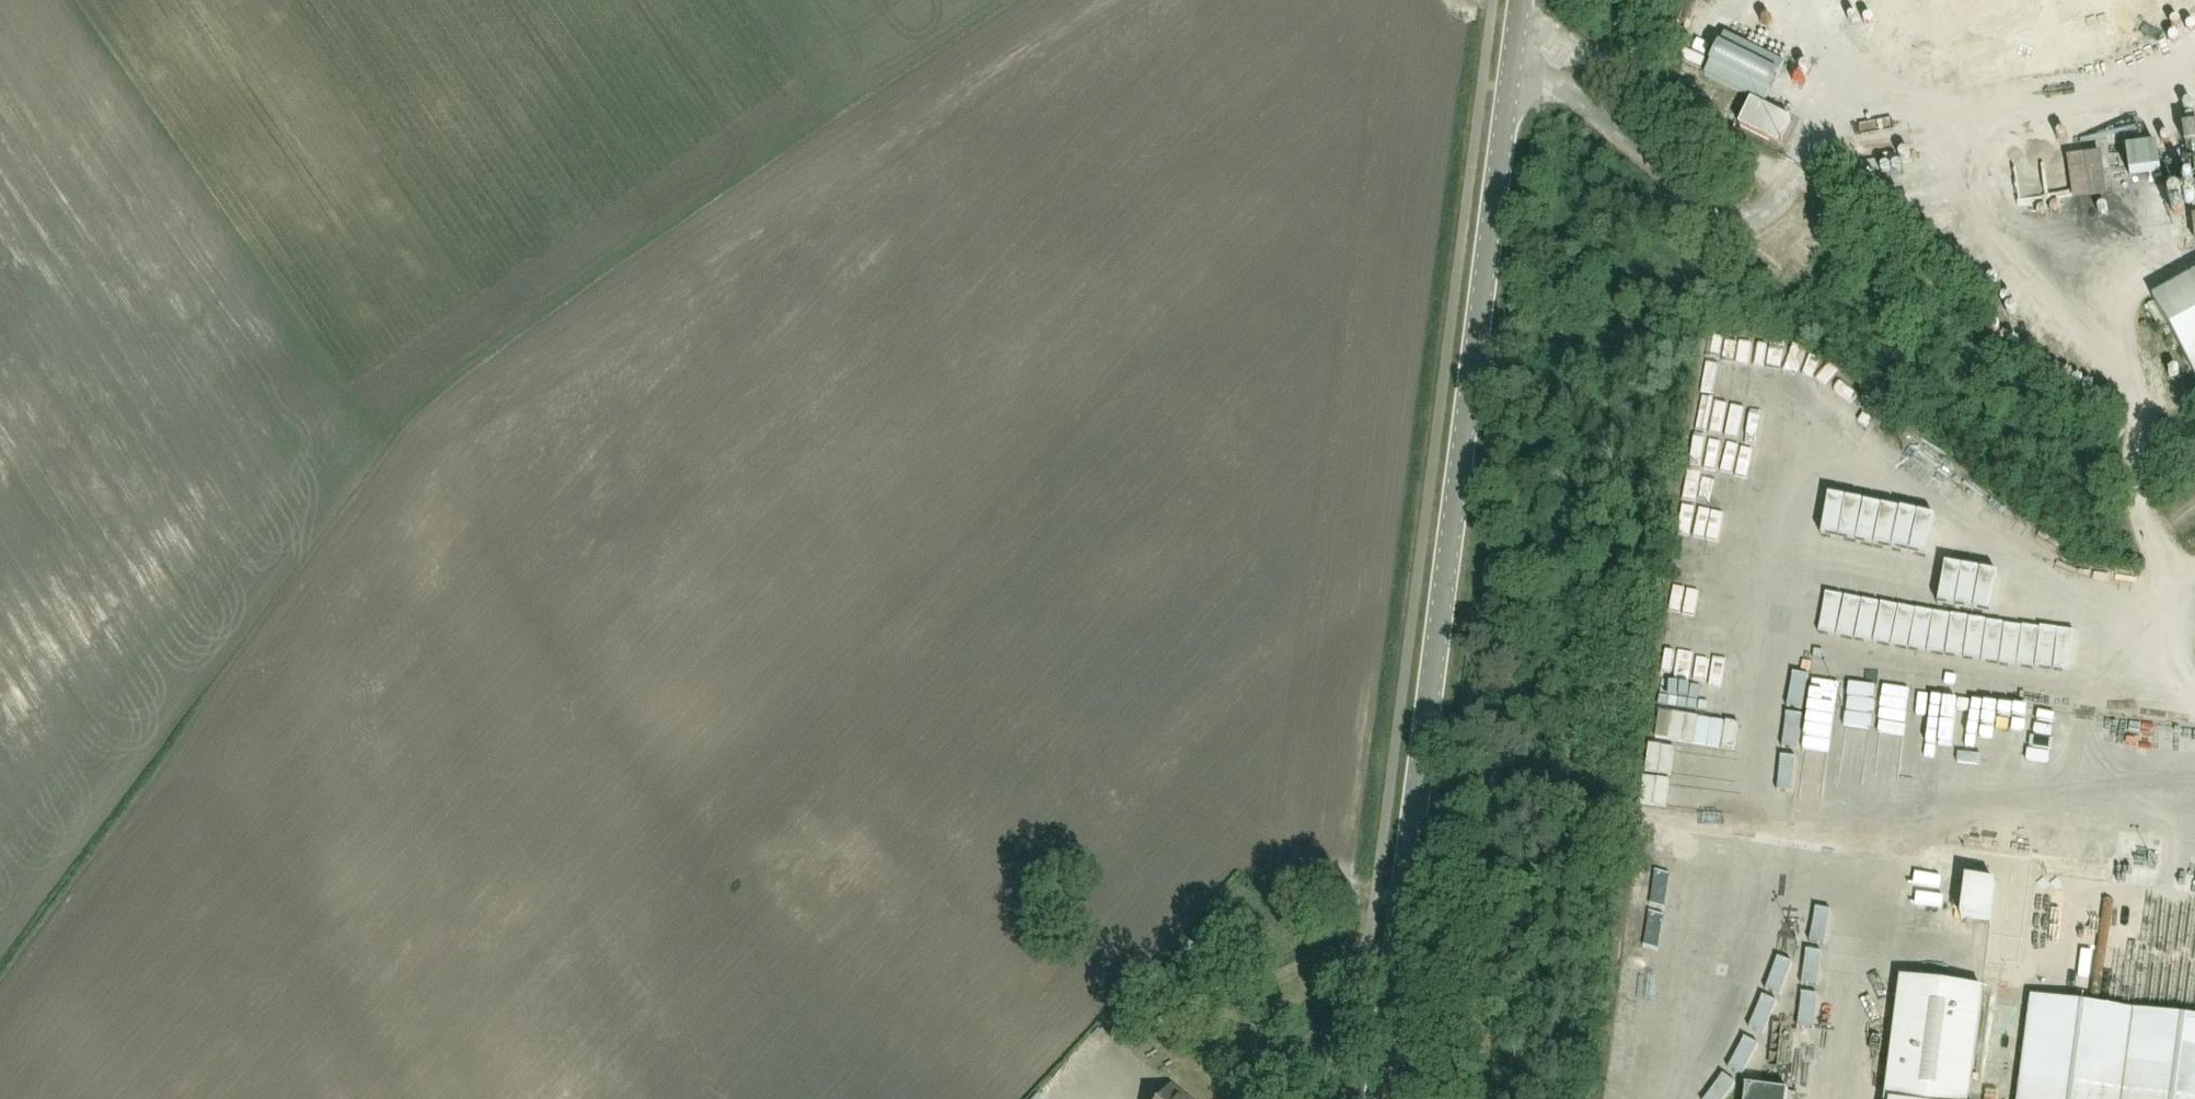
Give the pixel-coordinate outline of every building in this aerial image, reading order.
[(2191,9),(2170,17),(2181,47),(2194,41),(2194,20),(2191,9)] [(2149,32),(2162,62),(2182,53),(2168,23),(2149,32)] [(1763,106),(1784,64),(1724,35),(1704,77),(1763,106)] [(2126,52),(2143,74),(2159,62),(2143,40),(2126,52)] [(1792,122),(1752,102),(1739,128),(1780,147),(1792,122)] [(2127,153),(2130,179),(2161,175),(2158,150),(2127,153)] [(1887,181),(1886,162),(1863,164),(1865,183),(1887,181)] [(2045,196),(2049,181),(2031,177),(2028,192),(2045,196)] [(2052,192),(2054,212),(2075,210),(2073,190),(2052,192)] [(2047,215),(2046,200),(2010,202),(2011,217),(2047,215)] [(2194,375),(2194,277),(2154,300),(2194,375)] [(1968,880),(1963,920),(1972,921),(1983,922),(1991,923),(1996,884),(1988,883),(1977,881),(1968,880)] [(1984,991),(1974,990),(1964,988),(1902,980),(1887,1098),(1970,1098),(1984,991)] [(2193,1019),(2180,1017),(2167,1015),(2153,1014),(2140,1012),(2127,1010),(2113,1009),(2100,1007),(2087,1005),(2034,998),(2021,1098),(2194,1098),(2194,1019),(2193,1019)] [(1169,1086),(1158,1098),(1185,1098),(1169,1086)] [(1789,1092),(1746,1087),(1745,1098),(1788,1098),(1789,1092)]
